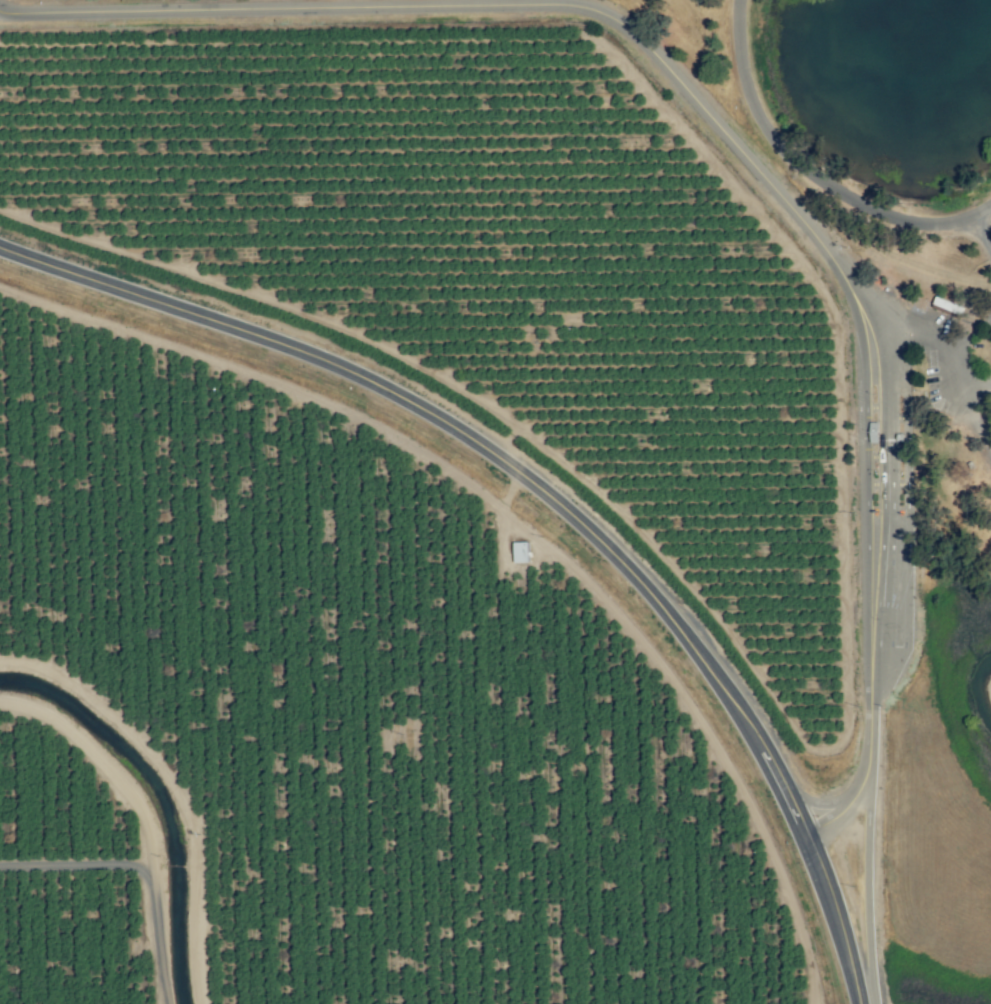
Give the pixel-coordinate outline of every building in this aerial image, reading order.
[(514,551),(523,551),(523,538),(514,538),(514,551)]
